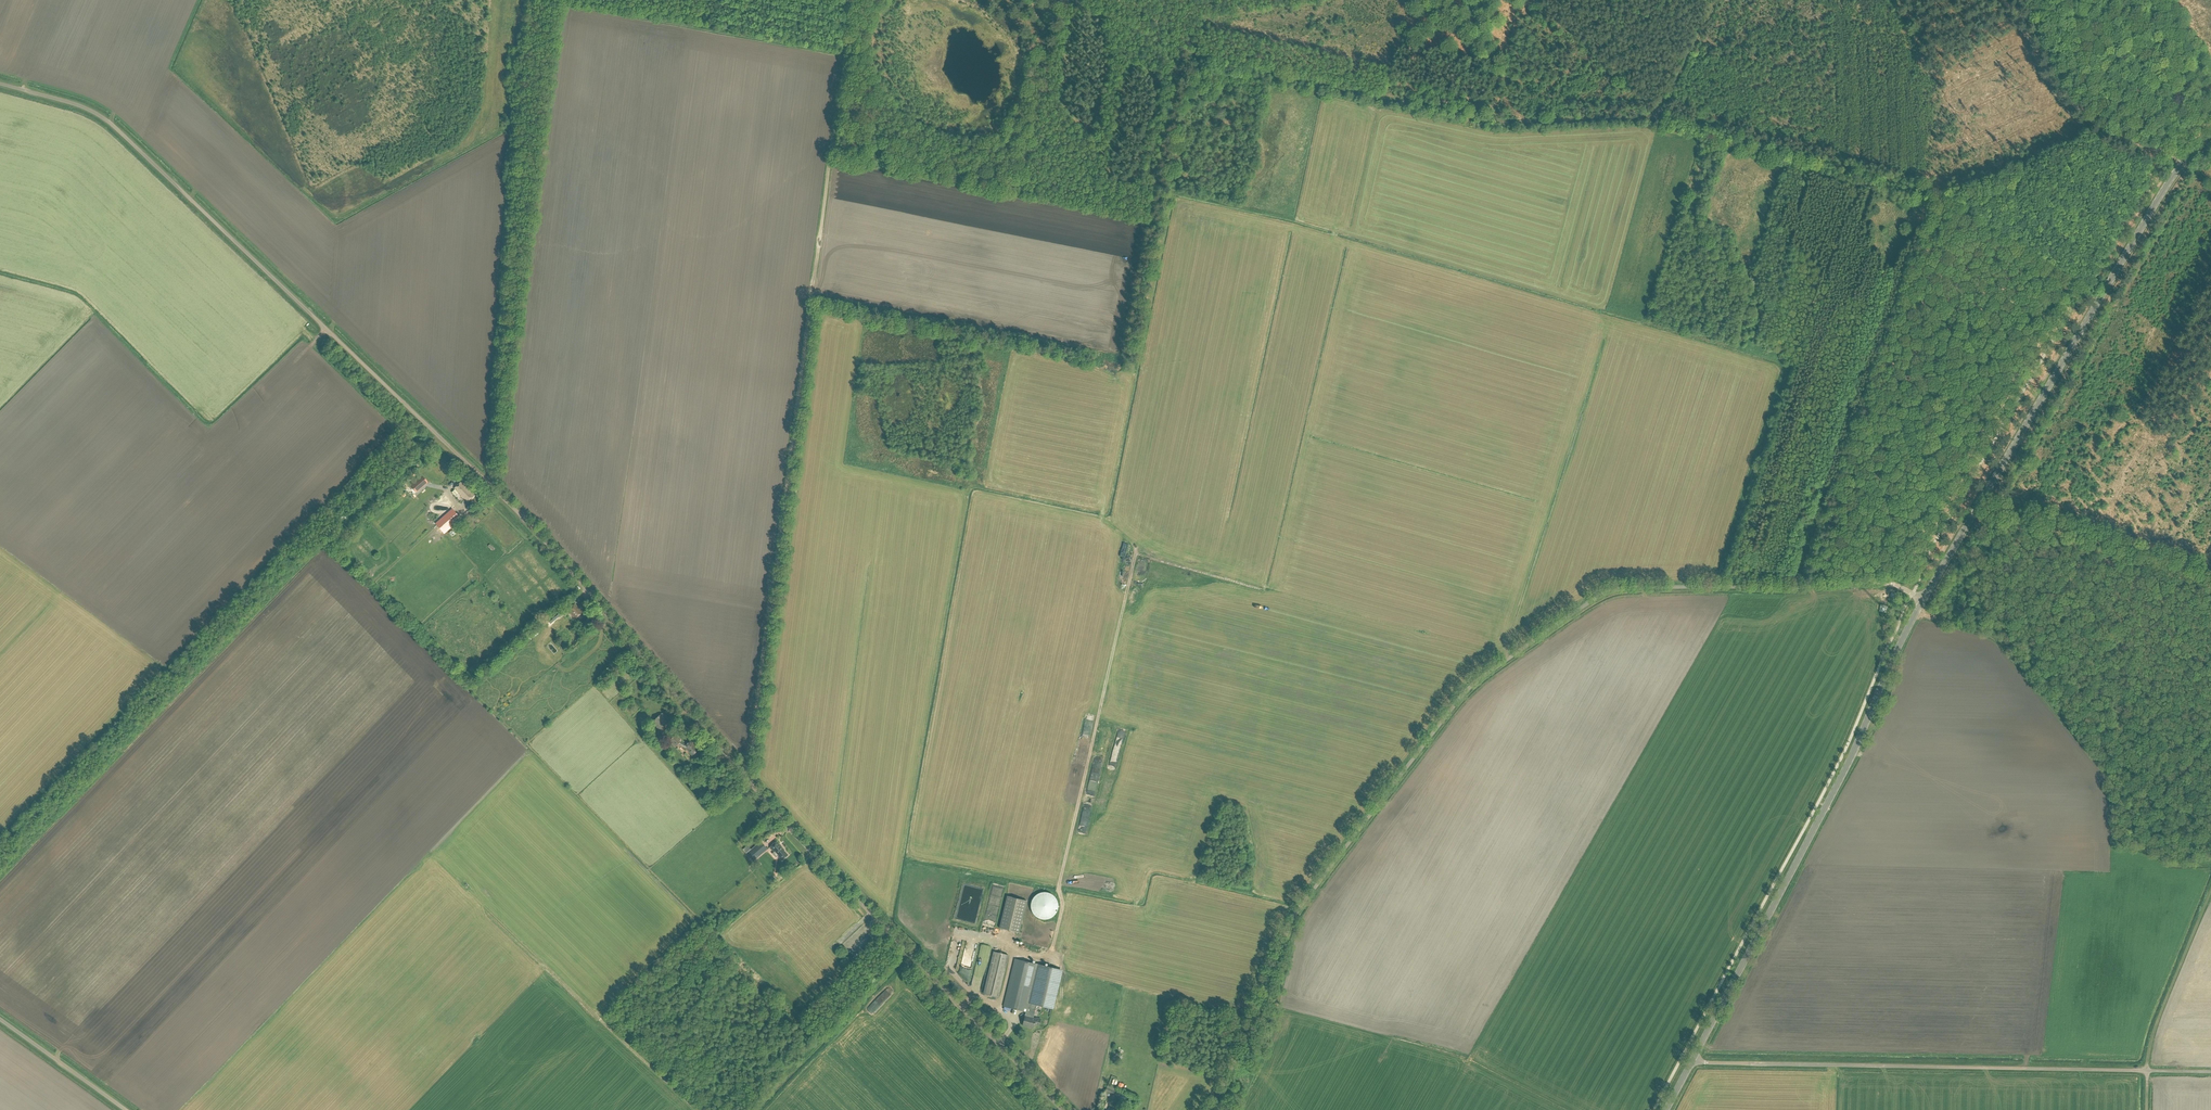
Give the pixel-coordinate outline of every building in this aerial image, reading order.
[(441,477),(438,480),(446,487),(456,477),(445,467),(438,474),(441,477)] [(474,496),(470,492),(471,492),(461,482),(454,489),(455,490),(452,493),(456,497),(458,494),(464,500),(464,499),(467,503),(474,496)] [(446,534),(462,520),(453,509),(437,524),(446,534)] [(578,609),(574,605),(568,610),(571,615),(570,615),(574,620),(582,613),(579,609),(578,609)] [(558,619),(564,614),(561,610),(555,615),(558,619)] [(660,731),(670,722),(662,714),(653,723),(660,731)] [(500,716),(496,720),(501,726),(506,722),(500,716)] [(682,742),(682,741),(676,735),(670,741),(676,747),(679,745),(686,748),(692,755),(699,749),(695,745),(696,745),(691,739),(686,744),(682,742)] [(752,850),(748,846),(744,850),(747,854),(749,852),(756,860),(768,850),(761,841),(752,850)] [(775,841),(774,843),(769,847),(773,853),(774,852),(777,855),(776,856),(781,861),(787,855),(783,850),(779,846),(778,845),(775,841)] [(961,887),(955,921),(966,923),(967,917),(970,917),(972,906),(975,907),(976,899),(971,898),(969,908),(961,906),(965,888),(961,887)] [(1030,905),(1031,907),(1031,909),(1032,911),(1033,913),(1034,915),(1035,916),(1037,917),(1039,918),(1041,919),(1043,919),(1045,920),(1047,919),(1049,919),(1051,918),(1052,917),(1054,916),(1055,914),(1057,913),(1057,911),(1058,909),(1058,907),(1058,905),(1058,903),(1058,901),(1057,899),(1056,897),(1054,896),(1053,894),(1051,893),(1049,892),(1047,892),(1045,892),(1043,892),(1041,892),(1039,893),(1037,894),(1036,895),(1034,896),(1033,898),(1032,900),(1031,901),(1031,903),(1030,905)] [(1020,933),(1027,901),(1007,896),(1000,928),(1020,933)] [(959,959),(962,943),(951,941),(946,970),(948,971),(949,968),(956,969),(958,958),(959,959)] [(970,978),(976,946),(967,945),(960,976),(970,978)] [(981,945),(980,952),(989,953),(990,946),(981,945)] [(999,998),(1009,955),(993,952),(983,994),(999,998)] [(981,990),(989,959),(979,956),(972,988),(981,990)] [(1050,1007),(1060,970),(1014,959),(1003,1005),(1026,1011),(1025,1015),(1024,1014),(1022,1025),(1033,1027),(1034,1023),(1039,1024),(1040,1018),(1035,1017),(1035,1018),(1032,1017),(1033,1013),(1034,1008),(1032,1007),(1033,1003),(1050,1007)] [(1113,1095),(1116,1089),(1108,1086),(1105,1092),(1113,1095)]
